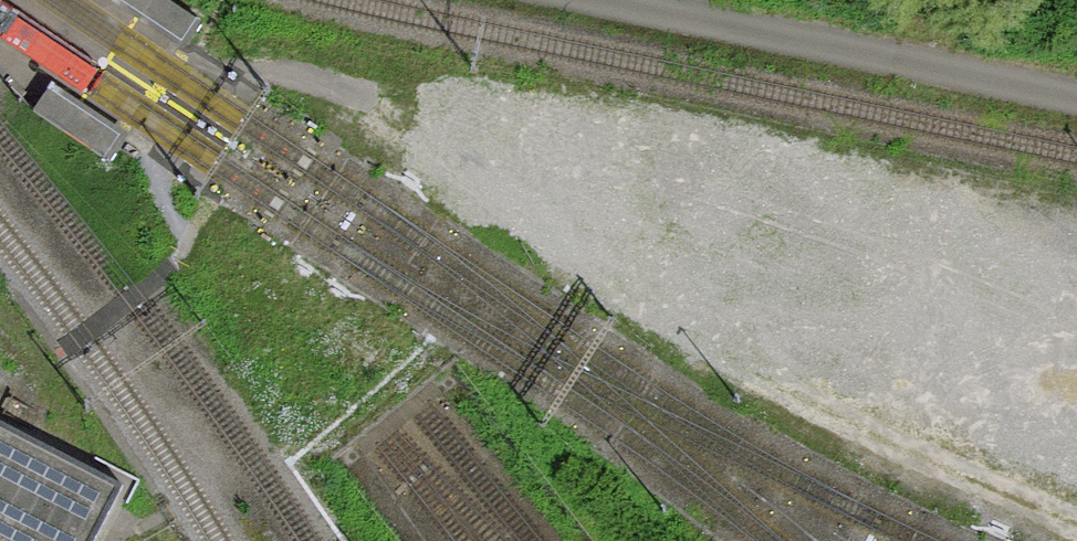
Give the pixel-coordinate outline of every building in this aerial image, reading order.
[(197,18),(170,0),(120,0),(183,41),(193,25),(197,18)] [(32,109),(108,159),(125,133),(72,99),(49,83),(32,109)] [(122,483),(0,422),(0,540),(93,540),(122,483)]
